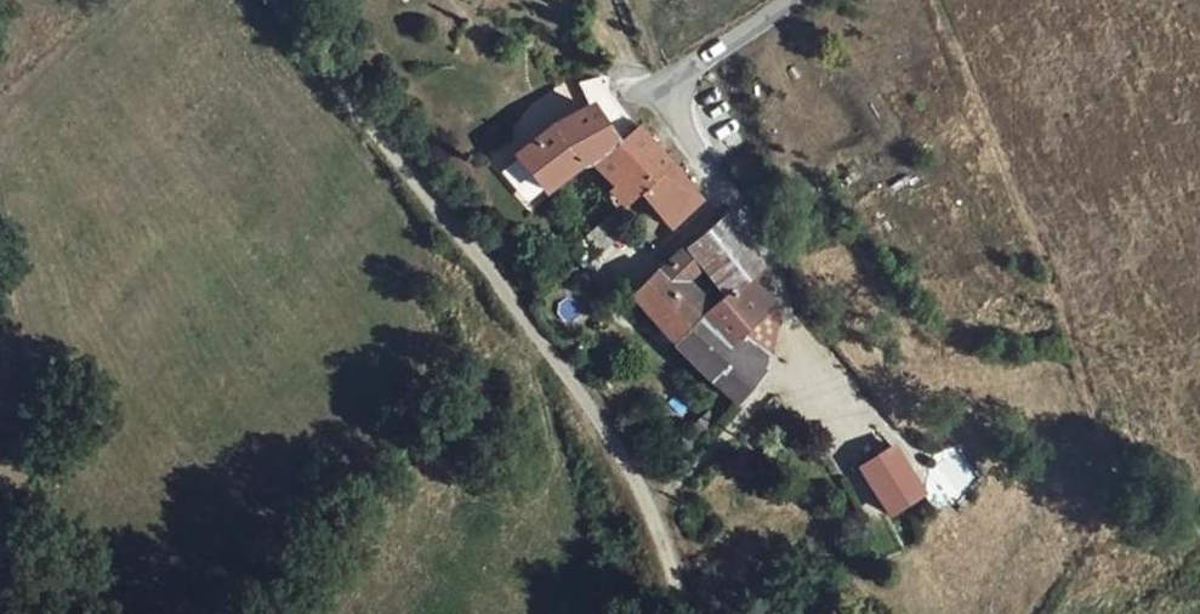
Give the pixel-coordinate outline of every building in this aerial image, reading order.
[(582,154),(613,129),(581,94),(549,108),(510,153),(541,187),(582,154)] [(603,179),(594,186),(610,202),(636,179),(665,153),(633,113),(613,129),(582,154),(603,179)] [(690,183),(665,153),(636,179),(665,216),(681,201),(677,196),(690,183)] [(694,256),(716,284),(749,258),(741,245),(713,210),(680,241),(694,256)] [(694,256),(680,241),(664,254),(677,268),(694,256)] [(677,268),(664,254),(655,264),(667,276),(677,268)] [(758,277),(749,258),(716,284),(699,298),(664,326),(728,400),(753,363),(765,320),(764,298),(758,277)] [(664,326),(699,298),(677,268),(667,276),(655,264),(629,286),(664,326)] [(888,428),(848,449),(875,503),(915,482),(888,428)]
